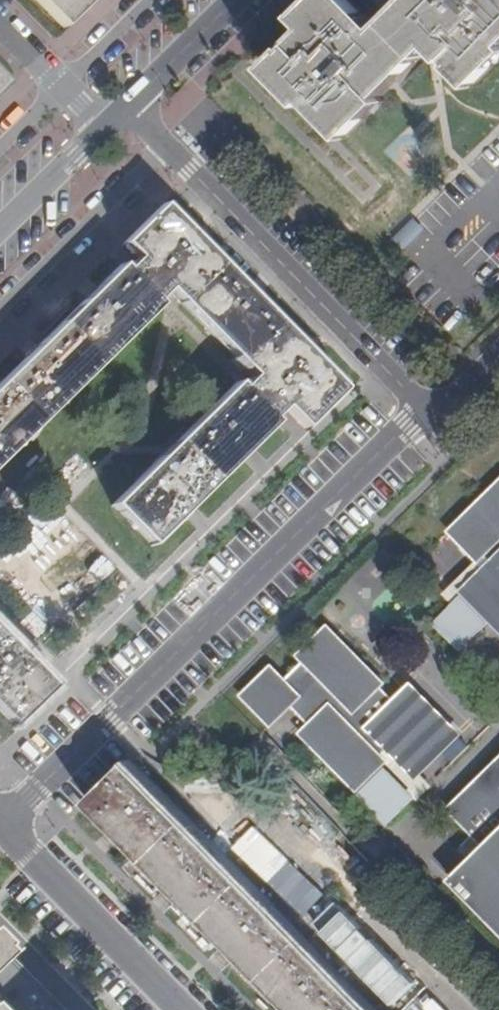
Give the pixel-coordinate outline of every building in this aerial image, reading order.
[(63,27),(91,0),(38,0),(63,27)] [(353,0),(312,0),(297,16),(308,26),(294,40),(296,41),(291,46),(289,44),(267,67),(307,105),(310,102),(324,116),(347,138),(384,100),(381,96),(390,88),(431,46),(446,60),(448,58),(453,63),(451,65),(472,86),(498,60),(498,0),(406,0),(380,26),(353,0)] [(123,342),(160,306),(156,302),(167,291),(202,326),(251,377),(240,388),(236,384),(188,432),(176,444),(166,453),(112,506),(151,546),(182,515),(194,504),(199,499),(240,458),(252,446),(276,423),(272,419),(282,409),(303,430),(305,429),(343,391),(320,367),(249,294),(210,255),(162,206),(122,245),(135,259),(129,265),(125,270),(120,266),(92,295),(33,353),(0,387),(0,463),(39,425),(123,342)] [(416,216),(393,236),(406,251),(429,231),(416,216)] [(448,532),(477,562),(484,554),(494,564),(469,588),(498,619),(498,481),(448,532)] [(356,789),(385,761),(380,755),(390,744),(414,768),(452,730),(412,690),(398,705),(380,687),(383,683),(328,627),(298,656),(304,662),(285,681),(271,667),(241,696),(270,725),(291,705),(310,723),(300,733),(356,789)] [(13,726),(52,687),(11,646),(0,635),(0,712),(13,726)] [(449,809),(485,846),(452,880),(498,928),(498,759),(449,809)] [(128,764),(88,803),(221,938),(292,1009),(370,1009),(363,1003),(348,988),(219,857),(128,764)] [(357,795),(386,825),(415,797),(385,767),(357,795)] [(0,926),(0,950),(4,954),(15,942),(0,926)] [(36,964),(15,942),(4,954),(41,991),(60,1009),(82,1009),(36,964)] [(42,996),(2,955),(0,954),(0,1009),(27,1009),(42,996)] [(54,1009),(42,996),(27,1009),(54,1009)]
